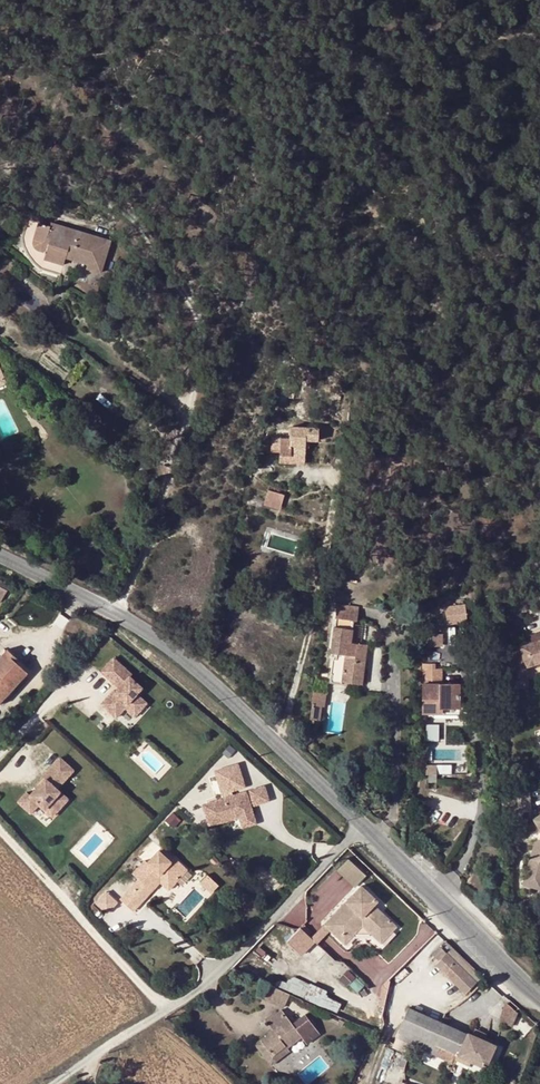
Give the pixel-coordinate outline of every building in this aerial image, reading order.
[(29,237),(34,221),(27,219),(23,235),(29,237)] [(74,230),(51,222),(50,226),(34,221),(29,237),(34,238),(33,242),(33,243),(33,246),(34,247),(35,248),(37,249),(46,252),(44,259),(63,265),(66,257),(70,245),(81,249),(78,261),(88,265),(87,269),(101,273),(109,249),(105,249),(107,241),(91,235),(88,245),(75,241),(78,234),(74,230)] [(91,235),(74,230),(78,234),(75,241),(88,245),(91,235)] [(34,238),(29,237),(23,235),(23,237),(24,245),(26,253),(28,255),(33,243),(33,242),(34,238)] [(33,246),(33,243),(28,255),(29,257),(32,262),(36,266),(40,269),(44,259),(46,252),(37,249),(35,248),(34,247),(33,246)] [(66,257),(78,261),(81,249),(70,245),(66,257)] [(63,265),(44,259),(40,269),(60,275),(63,265)] [(272,438),(272,448),(280,448),(279,452),(279,456),(305,457),(305,448),(305,439),(310,439),(319,439),(319,429),(290,427),(290,438),(272,438)] [(284,499),(268,494),(265,502),(281,507),(284,499)] [(281,507),(265,502),(264,506),(280,510),(281,507)] [(360,543),(344,548),(347,558),(363,553),(360,543)] [(456,613),(465,613),(465,603),(444,604),(445,623),(457,622),(456,613)] [(338,605),(337,618),(354,620),(358,621),(359,607),(338,605)] [(354,620),(337,618),(333,648),(337,654),(336,659),(334,659),(330,681),(342,682),(343,678),(343,675),(359,677),(360,675),(361,662),(366,662),(368,644),(352,642),(354,620)] [(527,666),(539,662),(539,633),(536,635),(538,642),(528,645),(521,647),(523,655),(512,659),(513,680),(528,679),(527,666)] [(427,635),(427,645),(442,645),(442,635),(427,635)] [(526,638),(528,645),(538,642),(536,635),(526,638)] [(28,673),(19,665),(16,662),(18,659),(7,648),(0,656),(0,702),(28,673)] [(133,675),(114,657),(98,674),(114,690),(101,704),(118,721),(126,712),(135,721),(150,704),(140,696),(145,689),(131,677),(133,675)] [(363,681),(366,662),(361,662),(360,675),(359,677),(343,675),(343,678),(363,681)] [(423,713),(436,714),(436,707),(459,707),(459,698),(462,698),(462,683),(440,683),(440,669),(434,669),(424,669),(423,713)] [(513,680),(514,688),(529,687),(528,679),(513,680)] [(325,693),(313,692),(310,714),(320,716),(321,707),(324,707),(325,693)] [(436,707),(436,714),(463,714),(464,698),(462,698),(459,698),(459,707),(436,707)] [(75,772),(59,757),(43,774),(46,778),(29,797),(25,793),(16,803),(32,818),(41,809),(52,820),(70,801),(59,790),(75,772)] [(247,790),(239,763),(214,770),(222,799),(203,804),(210,827),(238,819),(241,829),(258,825),(252,807),(271,802),(265,785),(247,790)] [(530,822),(539,839),(539,816),(530,822)] [(539,866),(539,840),(531,846),(526,863),(539,866)] [(161,846),(158,849),(170,861),(173,857),(161,846)] [(158,881),(162,884),(165,888),(175,878),(177,880),(186,870),(173,857),(170,861),(158,849),(147,861),(145,859),(133,873),(141,880),(150,890),(158,881)] [(354,884),(364,873),(347,859),(338,870),(354,884)] [(529,892),(539,894),(539,866),(526,863),(523,877),(528,878),(529,876),(534,877),(529,892)] [(207,874),(199,883),(211,894),(219,885),(207,874)] [(528,898),(529,892),(534,877),(529,876),(528,878),(523,877),(520,888),(521,888),(519,896),(528,898)] [(134,887),(147,899),(162,884),(158,881),(150,890),(141,880),(134,887)] [(361,885),(327,921),(344,937),(362,919),(377,933),(389,920),(379,910),(374,916),(369,911),(378,901),(361,885)] [(135,913),(147,899),(134,887),(121,900),(135,913)] [(106,890),(96,901),(108,912),(118,900),(106,890)] [(344,937),(327,921),(324,925),(345,945),(362,927),(380,944),(396,926),(389,920),(377,933),(362,919),(344,937)] [(419,950),(435,966),(439,962),(448,953),(433,938),(419,950)] [(442,967),(467,993),(477,982),(448,953),(439,962),(443,966),(442,967)] [(439,962),(435,966),(464,995),(467,993),(442,967),(443,966),(439,962)] [(282,971),(275,985),(320,1005),(320,1006),(376,1031),(381,1022),(325,995),(327,992),(282,971)] [(491,984),(488,981),(482,988),(486,992),(491,984)] [(283,1009),(290,994),(267,984),(260,998),(283,1009)] [(517,1012),(505,1002),(499,1022),(513,1026),(517,1012)] [(447,1064),(457,1068),(459,1062),(462,1056),(472,1061),(486,1067),(495,1046),(409,1008),(396,1037),(449,1061),(447,1064)] [(285,1046),(286,1048),(302,1037),(307,1044),(321,1034),(305,1013),(292,1023),(281,1009),(266,1021),(274,1031),(255,1044),(263,1056),(269,1051),(272,1056),(285,1046)] [(345,1025),(331,1019),(330,1022),(344,1028),(345,1025)] [(290,1052),(286,1048),(285,1046),(272,1056),(269,1051),(263,1056),(271,1066),(290,1052)] [(498,1047),(495,1046),(486,1067),(489,1068),(498,1047)] [(410,1056),(404,1054),(399,1067),(405,1069),(410,1056)] [(462,1056),(459,1062),(469,1067),(472,1061),(462,1056)]
